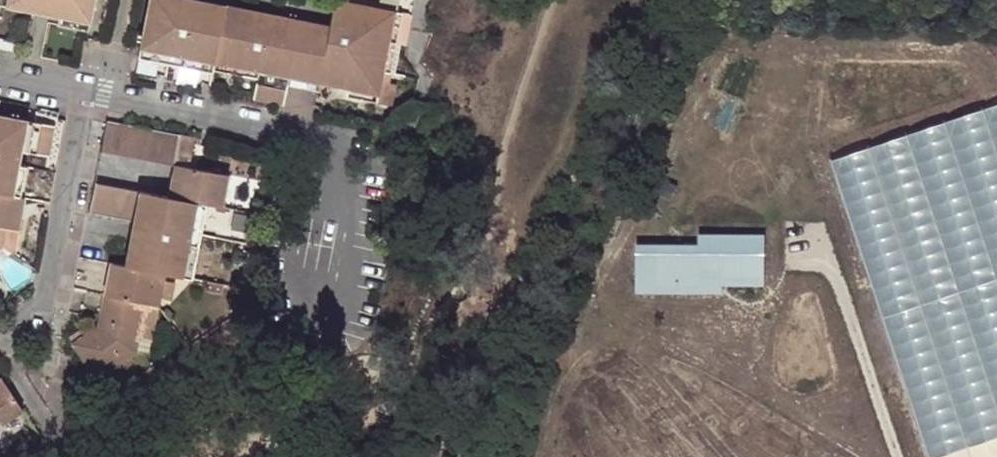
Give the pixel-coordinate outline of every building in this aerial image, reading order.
[(5,4),(58,14),(56,24),(86,30),(92,0),(6,0),(5,4)] [(203,0),(149,0),(138,58),(212,72),(212,69),(214,62),(225,4),(203,0)] [(225,4),(214,62),(258,71),(257,78),(253,98),(283,104),(287,85),(288,76),(318,82),(348,88),(346,97),(376,103),(380,81),(389,83),(390,73),(382,72),(394,11),(338,0),(335,0),(329,24),(225,4)] [(410,14),(394,11),(382,72),(390,73),(395,74),(400,45),(403,45),(410,14)] [(258,71),(214,62),(212,69),(257,78),(258,71)] [(318,82),(288,76),(287,85),(316,90),(318,82)] [(380,81),(376,103),(392,106),(396,84),(389,83),(380,81)] [(816,151),(915,456),(988,456),(996,454),(996,93),(816,151)] [(12,195),(18,165),(20,151),(48,157),(54,126),(0,116),(0,193),(12,195)] [(115,154),(121,124),(106,121),(100,151),(115,154)] [(121,124),(115,154),(130,157),(136,127),(121,124)] [(144,160),(150,130),(136,127),(130,157),(144,160)] [(150,130),(144,160),(159,163),(165,133),(150,130)] [(159,163),(174,166),(174,165),(180,136),(165,133),(159,163)] [(18,165),(12,195),(20,197),(25,166),(18,165)] [(174,166),(168,197),(196,202),(205,204),(222,208),(228,175),(174,165),(174,166)] [(94,183),(88,213),(103,216),(109,186),(94,183)] [(118,218),(124,189),(109,186),(103,216),(118,218)] [(124,189),(118,218),(133,221),(139,191),(124,189)] [(125,266),(164,273),(182,277),(190,232),(196,202),(168,197),(139,191),(133,221),(125,266)] [(24,198),(20,197),(12,195),(0,193),(0,226),(18,229),(24,198)] [(200,234),(205,204),(196,202),(190,232),(200,234)] [(18,229),(0,226),(0,246),(2,248),(13,255),(18,229)] [(715,281),(753,282),(754,230),(687,229),(687,241),(622,240),(622,290),(714,292),(715,281)] [(190,232),(182,277),(191,279),(200,234),(190,232)] [(110,263),(104,295),(145,303),(158,305),(164,273),(125,266),(110,263)] [(96,378),(136,351),(136,349),(149,351),(158,305),(145,303),(104,295),(98,324),(71,342),(96,378)] [(1,424),(23,410),(0,377),(0,422),(1,424)]
